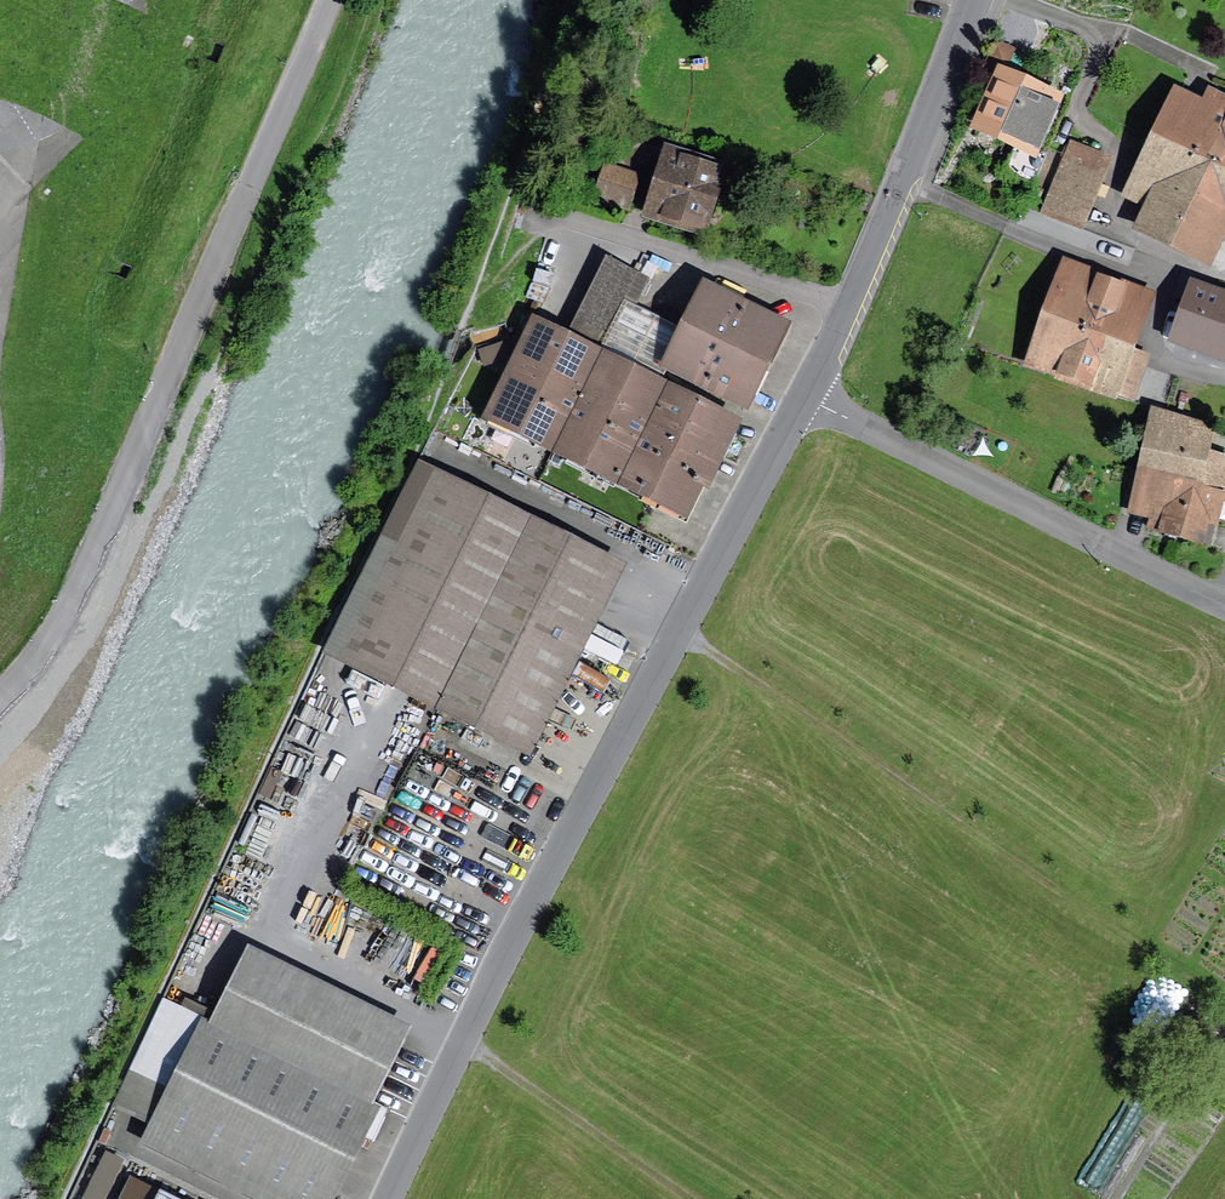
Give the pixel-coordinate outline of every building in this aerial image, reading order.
[(1034,185),(1048,152),(1040,149),(1058,107),(1041,100),(1045,90),(1018,77),(1017,78),(1003,72),(1010,54),(994,47),(979,81),(996,88),(980,126),(1018,142),(1005,172),(1034,185)] [(1161,142),(1202,162),(1224,113),(1224,104),(1211,98),(1205,112),(1181,101),(1176,111),(1161,142)] [(1202,162),(1224,173),(1224,114),(1202,162)] [(1205,259),(1224,218),(1224,173),(1202,162),(1161,142),(1138,190),(1131,186),(1126,196),(1152,207),(1142,229),(1205,259)] [(1075,148),(1047,216),(1076,227),(1103,160),(1075,148)] [(659,197),(654,212),(698,226),(715,173),(664,157),(651,194),(659,197)] [(606,166),(595,198),(628,209),(638,177),(606,166)] [(489,416),(555,449),(599,359),(639,277),(608,261),(567,343),(567,340),(565,342),(534,326),(489,416)] [(1084,276),(1071,271),(1053,320),(1129,348),(1147,300),(1117,288),(1119,283),(1086,270),(1084,276)] [(1223,355),(1224,349),(1224,288),(1199,279),(1177,339),(1223,355)] [(669,365),(741,401),(777,327),(705,292),(669,365)] [(1128,401),(1145,355),(1129,348),(1053,320),(1036,363),(1049,367),(1047,373),(1128,401)] [(661,387),(660,389),(599,359),(555,449),(685,513),(700,483),(707,484),(734,429),(729,423),(675,396),(676,394),(661,387)] [(1161,412),(1148,473),(1222,492),(1224,482),(1224,462),(1202,456),(1207,426),(1161,412)] [(1205,518),(1213,521),(1222,492),(1148,473),(1141,502),(1154,505),(1148,527),(1199,541),(1205,518)] [(357,661),(521,743),(608,568),(445,486),(357,661)] [(220,1025),(211,1021),(210,1022),(373,1103),(405,1038),(251,962),(220,1025)] [(293,1198),(325,1198),(373,1103),(210,1022),(156,1131),(293,1198)] [(124,1159),(107,1151),(83,1198),(104,1198),(124,1159)] [(147,1181),(130,1175),(120,1198),(140,1198),(147,1181)]
